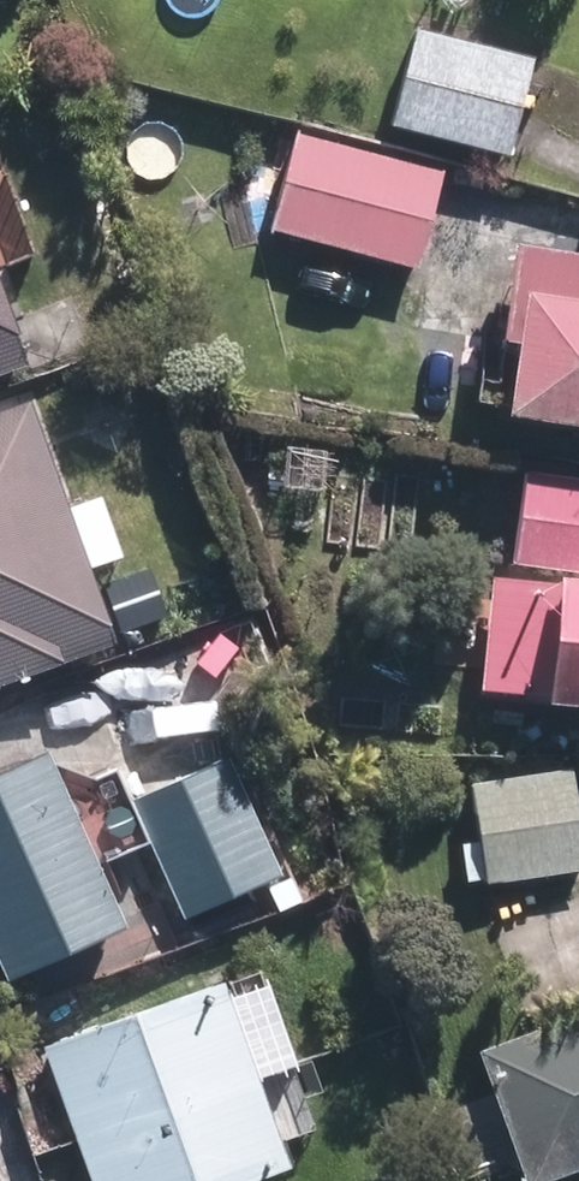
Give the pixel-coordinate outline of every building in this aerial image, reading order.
[(519,62),(421,36),(396,132),(493,158),(519,62)] [(431,173),(297,137),(272,229),(406,265),(431,173)] [(514,259),(492,417),(578,429),(578,268),(514,259)] [(9,421),(0,425),(0,677),(90,644),(9,421)] [(522,477),(510,561),(578,571),(578,485),(522,477)] [(497,586),(486,693),(578,703),(578,594),(497,586)] [(0,783),(0,969),(94,929),(27,772),(0,783)] [(213,775),(130,810),(174,913),(257,878),(213,775)] [(560,785),(476,798),(488,877),(572,865),(560,785)] [(44,1057),(89,1180),(218,1180),(257,1167),(198,1001),(44,1057)] [(467,1062),(510,1180),(526,1180),(578,1162),(578,1022),(467,1062)]
